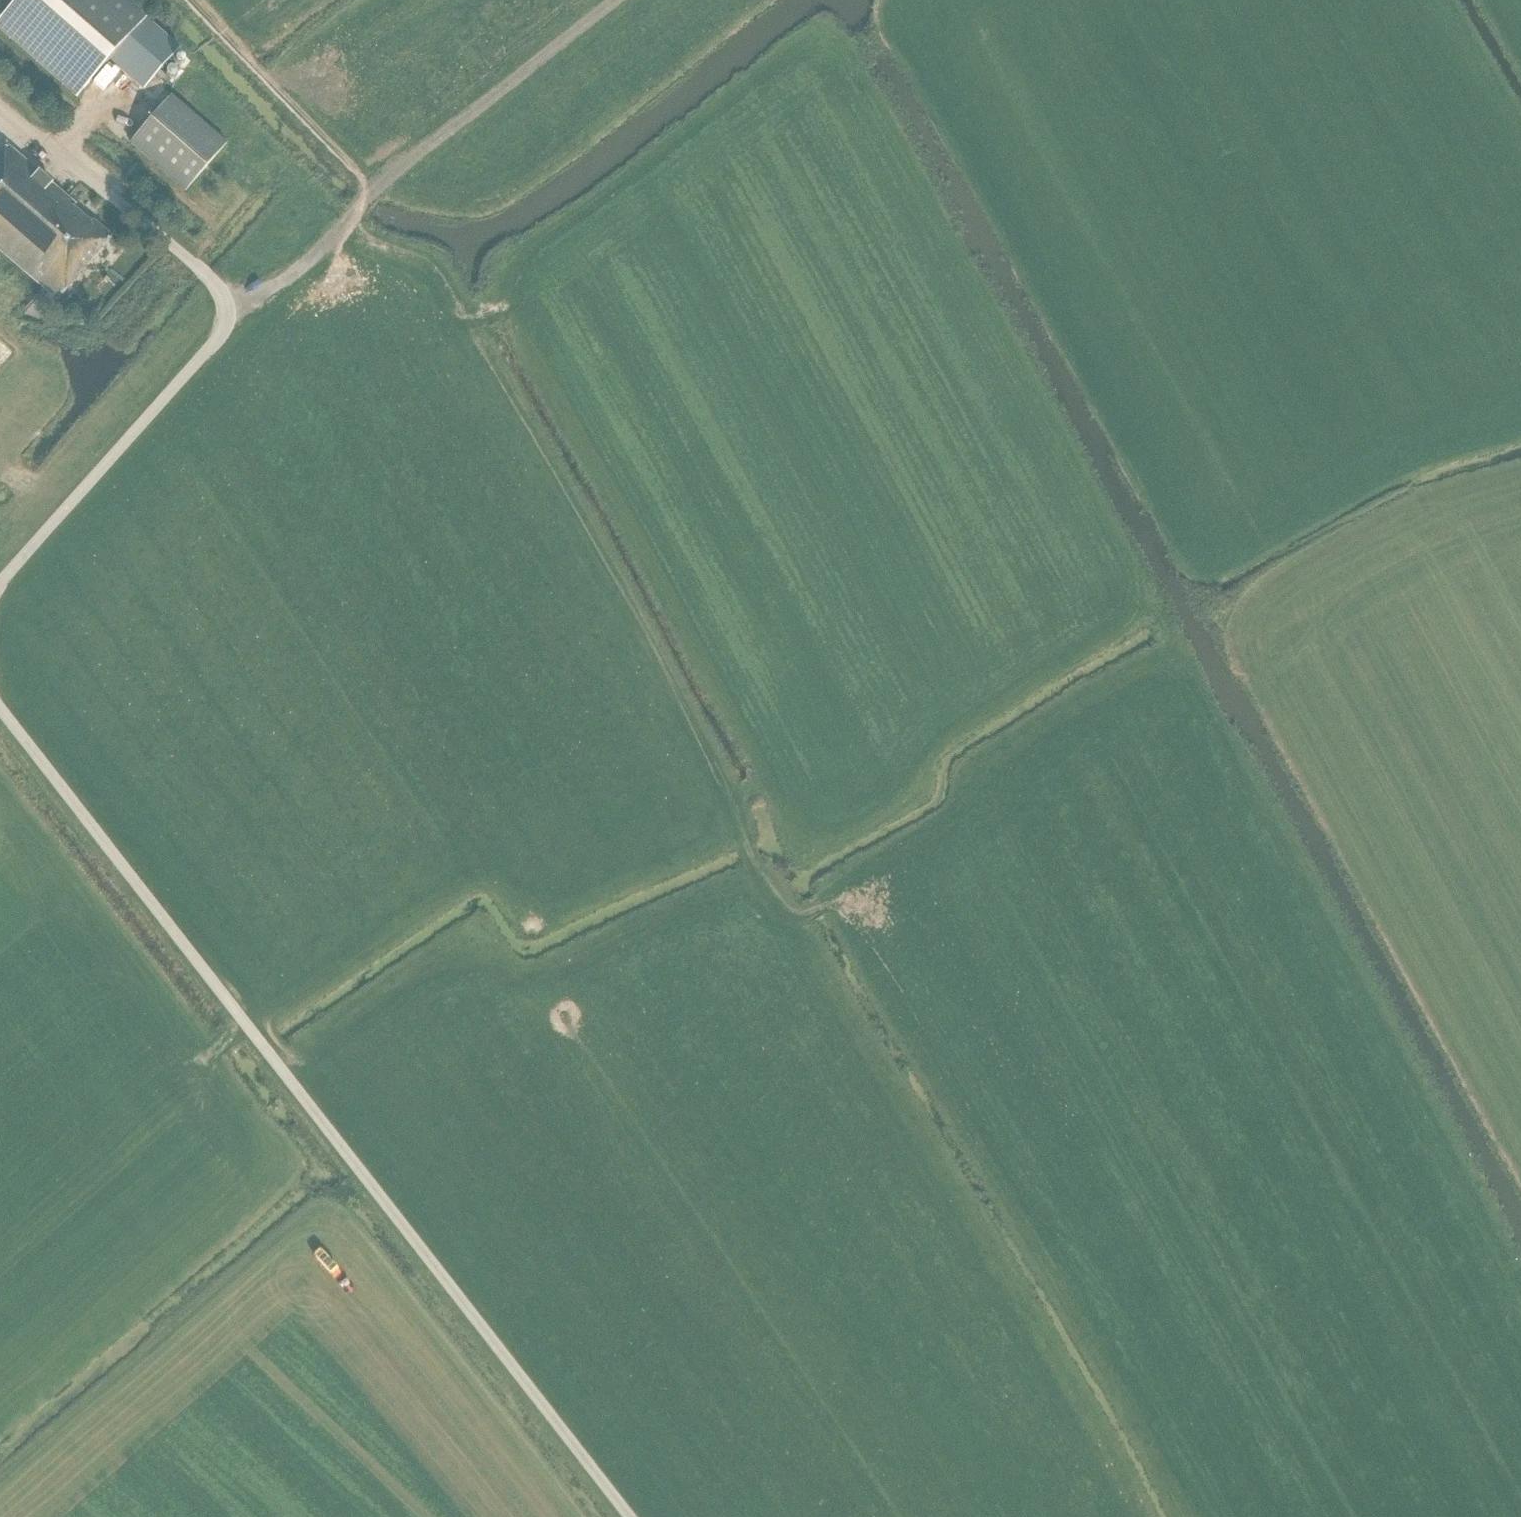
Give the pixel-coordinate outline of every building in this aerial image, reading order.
[(122,0),(20,0),(0,23),(0,29),(77,96),(109,59),(144,90),(151,82),(160,90),(167,82),(158,74),(179,50),(144,20),(122,0)] [(171,97),(130,144),(185,192),(226,145),(171,97)] [(113,238),(93,221),(91,223),(74,208),(76,206),(8,147),(0,156),(0,251),(58,301),(113,238)]
